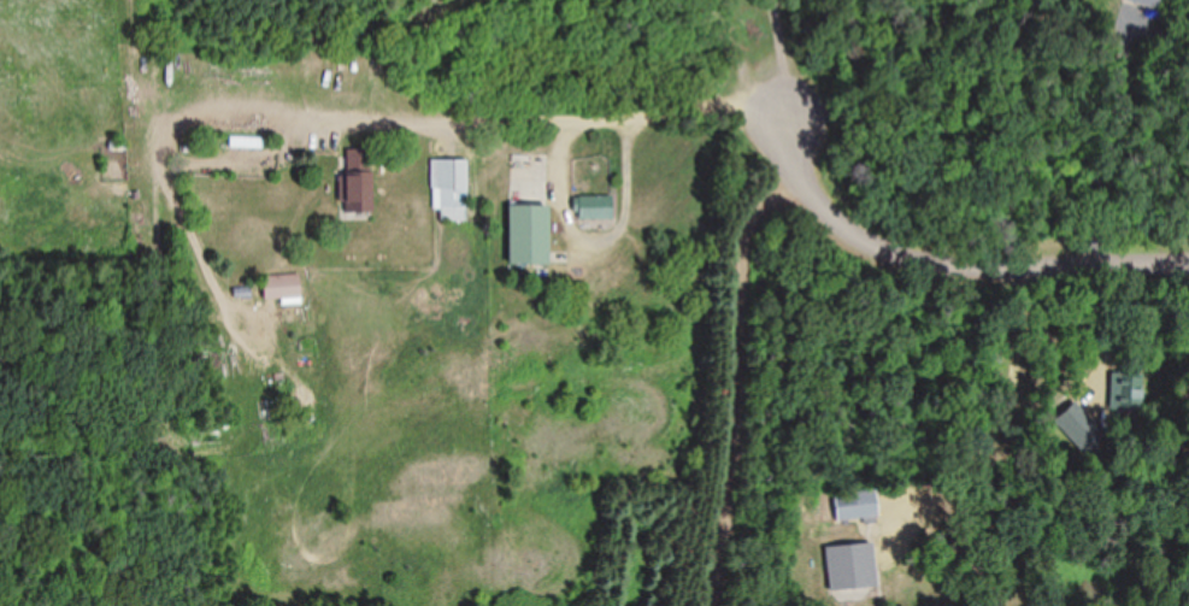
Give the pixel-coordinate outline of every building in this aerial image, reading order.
[(370,148),(340,148),(340,212),(370,212),(370,148)] [(465,157),(431,157),(431,208),(441,208),(441,219),(465,219),(465,157)] [(610,195),(576,195),(576,218),(610,218),(610,195)] [(546,263),(546,203),(507,203),(507,263),(546,263)] [(299,296),(299,273),(262,273),(262,296),(299,296)] [(1140,408),(1140,372),(1110,372),(1110,408),(1140,408)] [(878,516),(874,488),(834,493),(837,521),(878,516)] [(873,542),(826,545),(829,590),(876,587),(873,542)]
